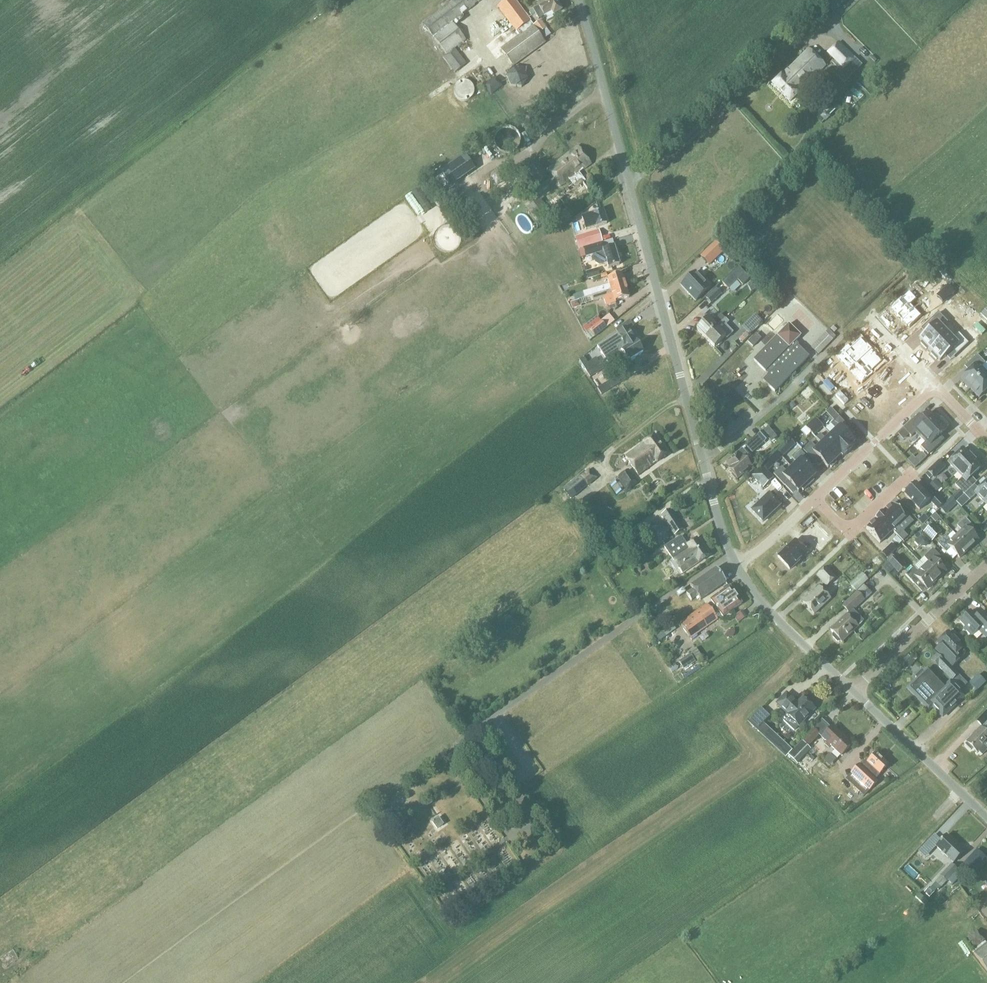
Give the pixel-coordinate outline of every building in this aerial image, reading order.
[(448,5),(423,25),(447,55),(443,58),(455,73),(466,64),(455,49),(461,44),(466,40),(461,35),(473,26),(463,15),(482,0),(454,0),(448,5)] [(534,26),(514,0),(508,0),(498,8),(517,32),(520,30),(523,34),(501,49),(514,67),(546,43),(540,34),(547,29),(541,20),(534,26)] [(545,17),(548,22),(556,18),(554,15),(563,11),(557,0),(545,0),(546,3),(533,10),(539,20),(545,17)] [(505,21),(501,24),(496,16),(483,24),(488,33),(493,29),(497,36),(509,29),(505,21)] [(838,44),(835,40),(824,50),(828,54),(828,55),(845,72),(846,71),(851,77),(862,67),(840,43),(838,44)] [(827,67),(811,50),(789,71),(787,69),(781,75),(782,76),(773,84),(790,102),(799,93),(799,92),(827,67)] [(435,77),(449,68),(442,58),(428,67),(435,77)] [(528,79),(524,69),(513,68),(506,77),(511,87),(522,88),(528,79)] [(503,87),(495,77),(483,85),(491,96),(503,87)] [(455,87),(454,91),(455,95),(457,99),(460,101),(464,102),(468,101),(472,99),(474,95),(475,91),(474,87),(472,84),(468,82),(464,81),(460,82),(457,84),(455,87)] [(520,145),(521,141),(520,137),(518,133),(515,130),(512,128),(508,127),(503,128),(500,130),(497,133),(495,137),(494,141),(495,145),(497,149),(500,151),(503,153),(508,154),(512,153),(515,151),(518,149),(520,145)] [(573,218),(569,213),(593,195),(584,183),(586,182),(579,173),(592,164),(579,147),(548,170),(561,187),(570,180),(573,184),(557,197),(567,210),(550,222),(555,231),(573,218)] [(466,155),(441,172),(450,185),(475,168),(466,155)] [(502,167),(499,169),(490,175),(497,185),(494,188),(504,202),(517,193),(522,190),(511,175),(509,176),(502,167)] [(593,215),(585,217),(589,230),(607,224),(603,211),(593,214),(593,215)] [(575,237),(579,249),(602,242),(598,231),(575,237)] [(620,265),(614,248),(604,251),(602,243),(584,249),(586,257),(594,255),(595,260),(600,259),(602,265),(607,263),(609,269),(620,265)] [(709,265),(723,252),(715,243),(701,257),(709,265)] [(750,279),(739,267),(722,283),(728,290),(738,281),(743,286),(750,279)] [(586,271),(587,278),(598,275),(597,268),(586,271)] [(615,289),(626,286),(623,275),(608,279),(610,285),(597,289),(599,294),(615,289)] [(699,276),(696,279),(693,275),(681,286),(696,302),(711,288),(699,276)] [(599,294),(593,296),(592,296),(594,302),(604,299),(606,308),(616,305),(616,302),(629,298),(626,286),(615,289),(599,294)] [(948,286),(937,296),(943,303),(954,293),(948,286)] [(583,293),(585,299),(592,296),(593,296),(599,294),(597,289),(583,293)] [(717,289),(706,299),(711,304),(722,294),(717,289)] [(911,290),(893,308),(911,326),(923,315),(912,303),(918,298),(911,290)] [(573,310),(581,307),(579,300),(571,303),(573,310)] [(773,310),(762,321),(770,329),(781,317),(773,310)] [(742,325),(752,333),(762,320),(752,313),(742,325)] [(969,319),(975,325),(970,330),(976,336),(986,326),(986,325),(976,313),(969,319)] [(589,331),(586,334),(590,341),(595,338),(615,322),(610,315),(601,322),(601,321),(589,331)] [(930,350),(946,336),(941,330),(946,325),(937,315),(927,325),(931,329),(920,340),(930,350)] [(706,339),(717,328),(708,318),(697,329),(706,339)] [(715,348),(725,338),(727,339),(734,333),(726,325),(728,323),(726,320),(717,328),(706,339),(715,348)] [(777,337),(766,348),(754,361),(769,376),(763,381),(775,393),(810,358),(798,346),(799,345),(796,342),(801,337),(789,325),(777,337)] [(613,371),(628,362),(644,352),(637,342),(636,342),(627,328),(618,334),(618,335),(598,347),(609,365),(613,371)] [(819,355),(836,337),(829,330),(812,348),(819,355)] [(946,336),(930,350),(940,361),(952,350),(956,355),(966,345),(957,335),(951,341),(946,336)] [(748,342),(753,347),(758,341),(753,336),(748,342)] [(847,346),(835,357),(849,371),(854,367),(871,351),(866,346),(865,346),(859,340),(850,349),(847,346)] [(871,351),(854,367),(860,373),(855,378),(860,383),(865,378),(866,380),(872,374),(870,372),(881,363),(875,357),(876,356),(871,351)] [(969,389),(986,372),(982,367),(985,364),(977,355),(967,365),(971,369),(961,379),(962,380),(962,381),(969,389)] [(590,378),(606,368),(603,363),(587,373),(590,378)] [(637,373),(646,370),(644,363),(635,366),(637,373)] [(747,375),(741,370),(738,373),(737,372),(729,379),(735,386),(747,375)] [(986,372),(969,389),(970,389),(970,388),(979,398),(986,390),(986,372)] [(622,375),(614,380),(598,390),(602,397),(626,381),(622,375)] [(905,375),(884,394),(898,409),(910,398),(905,393),(914,384),(905,375)] [(949,392),(955,386),(949,379),(943,385),(949,392)] [(730,395),(736,402),(741,397),(742,398),(750,389),(742,382),(730,395)] [(884,394),(864,413),(873,423),(882,415),(887,420),(898,409),(884,394)] [(738,417),(744,424),(756,414),(750,407),(738,417)] [(915,433),(920,438),(939,420),(934,414),(933,416),(930,413),(921,421),(917,417),(904,429),(911,437),(915,433)] [(836,430),(831,435),(848,453),(853,448),(851,446),(855,443),(846,434),(851,430),(839,417),(831,425),(836,430)] [(939,420),(920,438),(925,443),(921,447),(928,455),(941,443),(937,439),(946,430),(943,427),(945,425),(939,420)] [(757,437),(765,447),(770,442),(762,432),(757,437)] [(816,438),(822,444),(837,460),(841,456),(842,458),(848,453),(831,435),(826,440),(820,434),(816,438)] [(658,462),(668,455),(654,436),(644,443),(644,444),(626,457),(639,475),(658,462)] [(754,440),(749,445),(753,450),(758,445),(754,440)] [(837,460),(822,444),(817,449),(811,443),(803,451),(815,463),(819,459),(828,468),(830,467),(831,468),(837,463),(835,461),(837,460)] [(958,473),(973,458),(970,454),(969,455),(963,449),(949,463),(958,473)] [(742,450),(737,454),(727,463),(731,468),(729,470),(738,480),(751,468),(755,464),(742,450)] [(797,463),(792,468),(809,486),(814,481),(812,479),(816,476),(806,466),(811,462),(800,450),(792,458),(797,463)] [(912,457),(908,461),(915,468),(919,464),(912,457)] [(973,458),(958,473),(963,478),(955,485),(964,495),(975,485),(977,483),(972,477),(981,468),(976,463),(977,461),(973,458)] [(927,472),(933,478),(945,467),(938,461),(927,472)] [(762,467),(751,476),(765,491),(775,481),(762,467)] [(809,486),(792,468),(787,473),(782,467),(774,475),(784,486),(789,482),(798,492),(802,489),(803,491),(809,486)] [(590,469),(581,477),(565,490),(572,499),(597,478),(590,469)] [(639,484),(629,470),(615,478),(625,493),(639,484)] [(927,484),(933,491),(939,486),(934,479),(927,484)] [(975,485),(964,495),(970,501),(977,494),(986,504),(986,503),(986,482),(979,490),(975,485)] [(904,494),(920,510),(931,500),(916,484),(904,494)] [(751,510),(763,522),(781,505),(769,493),(751,510)] [(939,509),(945,515),(957,503),(952,498),(939,509)] [(878,516),(893,531),(903,542),(908,537),(898,526),(908,517),(901,510),(900,512),(892,504),(883,513),(882,512),(878,516)] [(978,509),(973,513),(979,519),(983,515),(978,509)] [(671,510),(661,516),(674,536),(684,530),(671,510)] [(880,543),(893,531),(878,516),(875,519),(876,520),(866,529),(880,543)] [(962,531),(957,537),(969,550),(979,541),(970,531),(974,527),(966,518),(957,526),(962,531)] [(658,523),(652,527),(650,523),(640,530),(644,534),(648,536),(649,541),(660,546),(669,540),(668,528),(658,523)] [(932,541),(940,534),(941,533),(933,524),(931,525),(929,523),(921,530),(932,541)] [(820,546),(829,537),(817,525),(808,534),(820,546)] [(969,550),(957,537),(952,542),(947,536),(938,544),(947,553),(951,549),(960,559),(969,550)] [(699,563),(709,557),(697,539),(688,546),(682,537),(665,548),(683,574),(699,563)] [(777,555),(779,557),(778,558),(790,570),(807,553),(795,541),(784,552),(782,550),(777,555)] [(929,563),(924,568),(937,581),(946,572),(944,569),(948,565),(933,549),(924,558),(929,563)] [(899,573),(905,568),(895,558),(889,563),(899,573)] [(937,581),(924,568),(919,572),(915,567),(906,576),(914,584),(918,580),(927,590),(937,581)] [(701,601),(727,583),(717,568),(691,586),(694,590),(687,594),(692,601),(698,597),(701,601)] [(826,569),(818,577),(827,587),(836,578),(826,569)] [(862,574),(850,585),(856,592),(869,580),(862,574)] [(872,594),(865,585),(857,592),(865,601),(872,594)] [(742,604),(730,587),(711,600),(715,606),(711,609),(707,605),(681,624),(691,639),(718,620),(715,615),(719,612),(723,617),(742,604)] [(819,587),(803,603),(814,614),(831,599),(819,587)] [(857,593),(842,606),(850,615),(864,601),(857,593)] [(983,611),(978,616),(977,615),(975,615),(974,616),(971,612),(960,622),(966,627),(964,629),(972,637),(979,630),(986,638),(986,637),(986,616),(983,611)] [(840,642),(841,641),(842,643),(858,627),(847,615),(831,631),(834,634),(833,635),(833,637),(838,642),(840,642)] [(906,633),(911,628),(907,624),(902,629),(906,633)] [(733,627),(724,630),(726,637),(735,634),(733,627)] [(952,667),(960,660),(960,659),(964,655),(965,652),(964,650),(963,649),(964,648),(949,632),(937,643),(947,654),(947,655),(944,658),(943,658),(952,667)] [(695,663),(690,655),(679,662),(684,670),(695,663)] [(908,668),(914,662),(909,657),(903,663),(908,668)] [(909,669),(914,674),(919,669),(914,663),(909,669)] [(916,677),(919,680),(910,689),(926,705),(929,702),(930,703),(950,684),(945,689),(928,671),(925,674),(922,671),(916,677)] [(785,672),(781,678),(787,681),(790,675),(785,672)] [(959,689),(966,685),(958,673),(951,678),(959,689)] [(950,684),(930,703),(943,716),(963,697),(950,684)] [(777,704),(788,715),(783,721),(794,732),(815,710),(803,699),(798,704),(787,694),(777,704)] [(758,730),(770,717),(759,707),(747,719),(758,730)] [(983,728),(986,723),(986,711),(977,722),(983,728)] [(813,729),(802,741),(808,747),(820,735),(823,738),(822,738),(826,742),(825,744),(829,748),(831,746),(841,756),(852,745),(833,727),(831,729),(822,720),(813,729)] [(775,725),(778,730),(784,726),(780,721),(775,725)] [(788,755),(791,752),(792,751),(764,724),(757,732),(785,758),(788,755)] [(968,744),(966,745),(971,750),(973,748),(978,753),(979,752),(983,755),(986,751),(986,748),(984,746),(986,743),(986,734),(981,728),(967,743),(968,744)] [(802,740),(791,752),(788,755),(797,764),(800,761),(809,750),(810,751),(811,749),(808,747),(802,741),(802,740)] [(853,787),(858,791),(864,797),(878,782),(875,780),(880,775),(880,774),(888,765),(876,754),(869,762),(866,760),(861,766),(860,765),(851,774),(858,781),(853,787)] [(444,825),(439,817),(432,822),(437,830),(444,825)] [(958,846),(947,836),(936,847),(953,863),(965,851),(959,845),(958,846)] [(986,862),(986,859),(977,850),(961,867),(972,877),(986,862)] [(951,884),(958,878),(955,875),(959,870),(952,865),(940,876),(940,877),(933,885),(939,891),(947,883),(948,881),(951,884)] [(985,941),(977,930),(965,939),(974,950),(985,941)] [(986,971),(986,944),(974,954),(986,971)]
